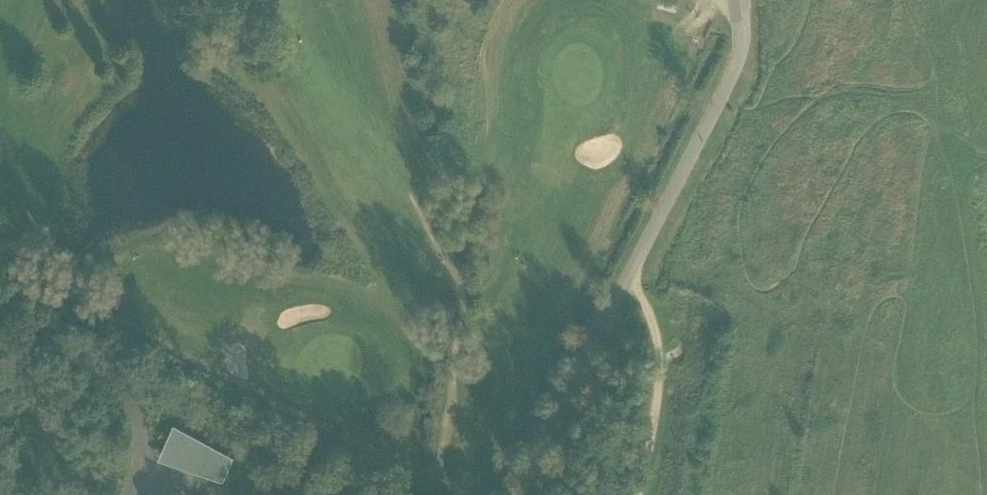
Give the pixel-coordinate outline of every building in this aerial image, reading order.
[(169,459),(169,460),(201,474),(202,471),(203,470),(204,470),(218,477),(227,457),(179,436),(179,437),(180,438),(181,438),(181,439),(172,460),(169,459)]
